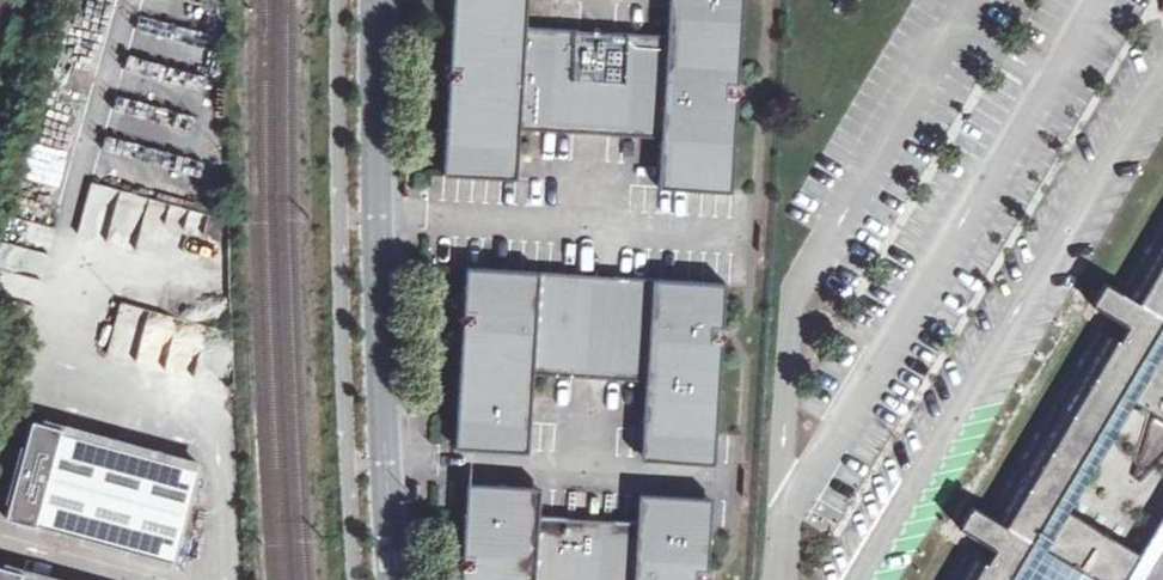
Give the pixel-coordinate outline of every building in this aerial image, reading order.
[(527,0),(456,0),(452,73),(445,174),(517,178),(519,154),(520,127),(540,129),(593,132),(599,32),(546,29),(525,27),(527,6),(527,0)] [(599,32),(593,132),(638,134),(663,136),(661,171),(660,187),(732,191),(738,91),(743,0),(671,0),(671,10),(669,36),(642,35),(599,32)] [(1119,290),(1105,281),(1092,304),(1128,326),(1122,335),(1100,322),(988,514),(976,508),(962,531),(995,551),(986,568),(963,555),(947,579),(1162,579),(1162,217),(1119,290)] [(456,446),(529,451),(532,402),(533,372),(554,373),(583,375),(590,274),(469,268),(465,321),(456,446)] [(725,284),(590,274),(583,375),(621,377),(647,379),(646,410),(643,460),(714,465),(723,335),(725,284)] [(191,376),(204,324),(120,303),(107,355),(191,376)] [(7,517),(174,563),(201,465),(33,420),(26,445),(21,444),(25,450),(21,463),(30,466),(27,476),(18,473),(7,517)] [(21,463),(18,473),(27,476),(30,466),(21,463)] [(539,517),(541,488),(468,484),(464,561),(462,579),(584,579),(589,519),(539,517)] [(712,499),(641,494),(639,523),(589,519),(584,579),(707,579),(708,575),(712,499)] [(0,565),(0,579),(54,579),(0,565)]
